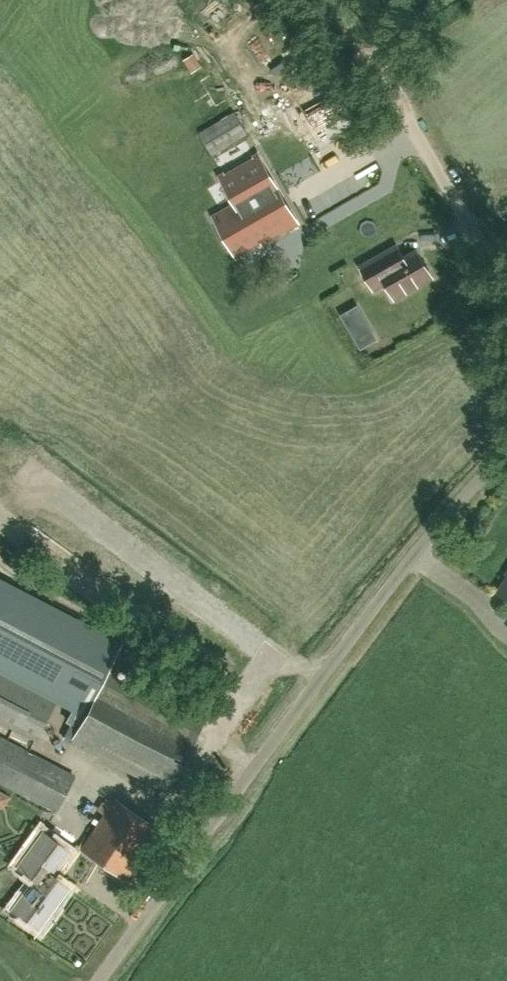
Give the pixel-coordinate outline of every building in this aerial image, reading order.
[(346,121),(353,117),(339,91),(304,111),(318,137),(325,133),(323,129),(344,117),(346,121)] [(234,113),(199,133),(212,154),(246,133),(234,113)] [(254,154),(255,156),(227,174),(226,171),(221,175),(237,202),(216,215),(241,257),(246,255),(244,253),(264,241),(265,243),(277,236),(301,221),(293,207),(285,194),(259,151),(254,154)] [(308,156),(279,170),(301,217),(355,192),(341,161),(316,172),(308,156)] [(418,250),(403,259),(396,247),(362,266),(374,288),(387,281),(396,297),(433,276),(418,250)] [(334,313),(354,350),(372,341),(353,304),(334,313)] [(161,790),(196,723),(198,720),(106,672),(121,644),(0,580),(0,671),(73,709),(67,720),(72,722),(64,739),(161,790)] [(0,672),(0,720),(36,739),(56,701),(0,672)] [(51,808),(47,814),(53,817),(75,776),(0,737),(0,781),(51,808)] [(125,879),(159,828),(115,799),(81,849),(125,879)] [(42,870),(51,876),(69,852),(43,833),(19,866),(35,879),(42,870)] [(68,889),(51,876),(42,870),(35,879),(13,908),(39,928),(68,889)]
